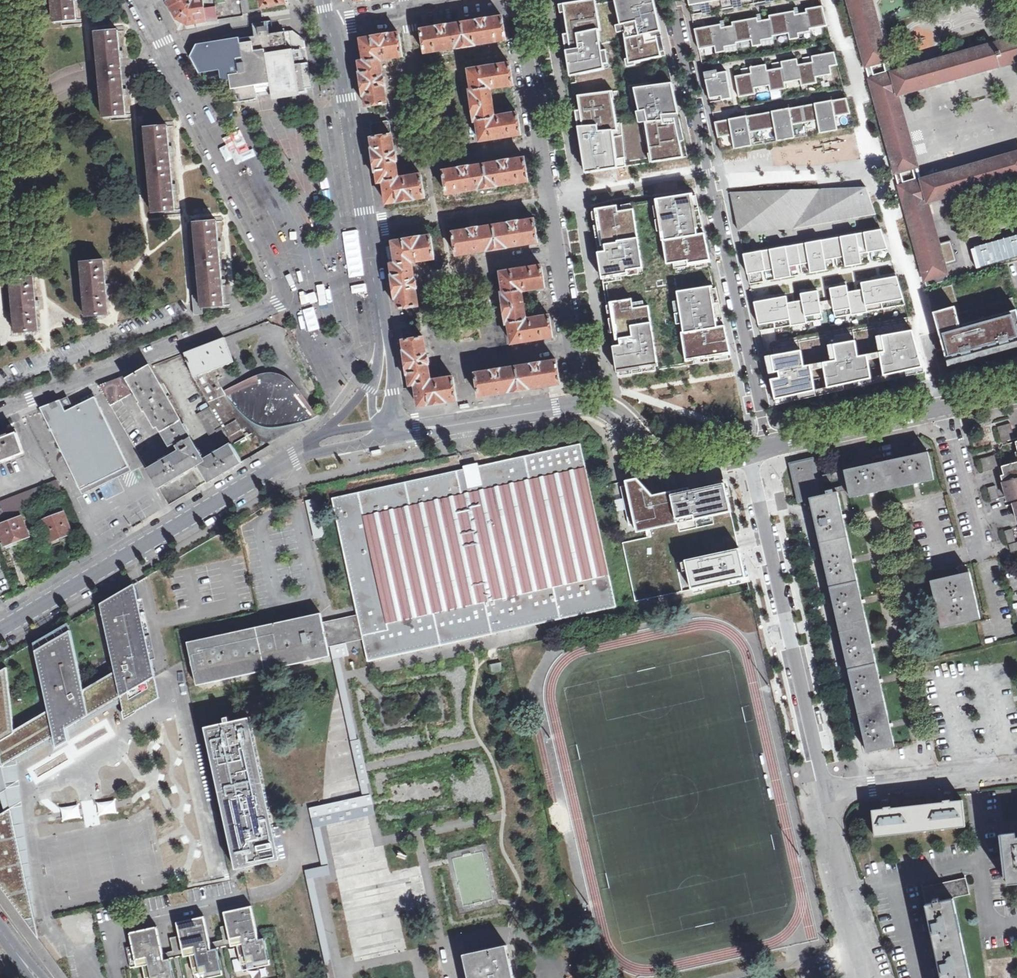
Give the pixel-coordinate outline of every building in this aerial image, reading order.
[(48,17),(73,17),(71,0),(46,0),(48,17)] [(218,19),(216,7),(204,8),(203,0),(172,0),(168,2),(177,19),(188,24),(218,19)] [(248,0),(246,0),(241,1),(243,13),(250,12),(248,0)] [(591,0),(564,5),(571,51),(567,51),(570,70),(579,69),(580,74),(606,70),(605,65),(603,51),(599,31),(601,30),(598,8),(592,9),(591,0)] [(620,25),(622,25),(623,32),(629,59),(629,63),(636,62),(661,57),(655,28),(659,27),(654,0),(648,0),(646,1),(645,0),(615,0),(620,25)] [(691,14),(767,0),(688,0),(691,14)] [(866,66),(887,60),(871,0),(847,0),(866,66)] [(571,51),(564,5),(559,5),(567,51),(571,51)] [(721,23),(695,27),(698,48),(715,45),(716,51),(725,50),(725,46),(737,43),(737,41),(751,39),(752,45),(762,44),(761,39),(773,37),(773,35),(788,33),(789,39),(799,37),(798,33),(810,31),(810,29),(827,26),(823,5),(806,8),(806,12),(795,14),(794,10),(769,15),(770,18),(758,20),(758,16),(732,21),(732,24),(721,26),(721,23)] [(235,23),(248,24),(249,17),(236,16),(235,23)] [(437,28),(422,30),(425,53),(476,46),(476,45),(507,40),(503,17),(477,21),(437,27),(437,28)] [(113,26),(89,27),(93,67),(116,64),(113,26)] [(655,28),(661,57),(665,56),(659,27),(655,28)] [(198,46),(192,57),(201,72),(221,69),(223,81),(235,79),(234,75),(236,75),(241,102),(258,99),(256,86),(270,84),(272,94),(312,88),(308,63),(286,66),(285,63),(295,61),(293,50),(306,48),(305,40),(293,31),(263,35),(264,39),(232,44),(231,40),(198,46)] [(403,57),(400,34),(389,35),(361,40),(363,49),(365,62),(360,62),(361,73),(360,74),(364,97),(365,96),(367,107),(387,104),(385,87),(386,87),(384,76),(383,77),(381,61),(403,57)] [(869,79),(895,173),(918,167),(897,95),(1016,61),(1016,37),(869,79)] [(750,66),(735,68),(737,88),(755,86),(754,79),(771,77),(771,83),(785,81),(785,77),(791,76),(791,83),(806,81),(806,77),(817,76),(816,73),(837,71),(835,45),(811,48),(812,55),(800,56),(799,50),(781,52),(782,61),(770,62),(769,57),(750,59),(750,66)] [(629,63),(629,59),(625,60),(627,67),(636,65),(636,62),(629,63)] [(719,63),(705,64),(708,100),(721,99),(721,93),(732,92),(729,66),(720,67),(719,63)] [(116,64),(93,67),(94,76),(98,113),(121,111),(117,74),(116,64)] [(514,85),(510,64),(469,70),(472,90),(470,91),(475,122),(477,122),(480,142),(522,135),(518,114),(495,118),(493,99),(492,99),(490,89),(514,85)] [(677,108),(672,82),(634,89),(639,111),(645,110),(647,121),(645,121),(651,154),(657,153),(659,162),(688,157),(685,141),(680,142),(673,108),(677,108)] [(614,91),(603,93),(604,99),(613,98),(615,98),(614,91)] [(604,99),(603,93),(574,97),(576,111),(581,110),(583,127),(579,127),(585,166),(593,165),(593,172),(611,169),(610,161),(617,160),(613,130),(618,130),(613,98),(604,99)] [(849,103),(717,126),(721,153),(854,130),(849,103)] [(685,141),(677,108),(673,108),(680,142),(685,141)] [(647,121),(645,110),(639,111),(637,111),(639,123),(645,121),(647,121)] [(163,120),(138,122),(143,165),(166,163),(163,120)] [(375,138),(390,135),(390,134),(392,132),(390,122),(388,121),(372,123),(371,125),(371,130),(372,135),(374,136),(375,138)] [(422,175),(399,178),(396,162),(398,162),(396,152),(395,152),(392,135),(390,135),(375,138),(372,138),(373,149),(372,149),(376,172),(377,172),(379,183),(384,182),(387,204),(397,203),(425,198),(422,175)] [(659,162),(657,153),(651,154),(649,154),(651,163),(659,162)] [(898,186),(926,286),(949,280),(927,202),(1016,177),(1016,153),(898,186)] [(459,169),(444,171),(447,195),(498,187),(529,182),(525,158),(502,162),(499,162),(499,163),(470,167),(469,167),(459,168),(459,169)] [(610,161),(611,169),(619,168),(617,160),(610,161)] [(166,163),(143,165),(148,210),(170,209),(166,163)] [(903,174),(904,183),(919,180),(918,171),(903,174)] [(657,198),(670,269),(710,263),(697,192),(657,198)] [(790,193),(728,199),(739,237),(800,233),(876,222),(864,193),(790,193)] [(592,207),(605,282),(646,276),(634,200),(592,207)] [(188,218),(192,266),(216,263),(212,217),(188,218)] [(530,221),(490,227),(494,250),(533,244),(530,221)] [(490,227),(453,233),(456,255),(468,254),(494,250),(490,227)] [(884,231),(744,254),(748,284),(891,261),(884,231)] [(407,240),(411,262),(415,262),(440,258),(456,255),(453,233),(407,240)] [(978,271),(1016,260),(1016,238),(972,250),(978,271)] [(388,243),(392,268),(411,265),(411,262),(407,240),(388,243)] [(103,261),(82,263),(87,316),(108,314),(106,290),(109,290),(109,287),(109,285),(106,285),(103,261)] [(520,288),(540,285),(537,262),(516,265),(494,269),(498,292),(520,288)] [(216,263),(192,266),(195,295),(197,310),(222,308),(216,263)] [(392,268),(397,304),(416,302),(413,283),(411,265),(392,268)] [(33,277),(12,279),(17,332),(38,331),(36,306),(39,306),(39,304),(38,301),(35,301),(33,277)] [(902,277),(756,304),(761,334),(907,307),(902,277)] [(953,284),(928,291),(936,319),(961,312),(953,284)] [(520,288),(498,292),(500,306),(503,323),(525,320),(520,288)] [(610,294),(619,366),(662,360),(652,288),(610,294)] [(678,293),(689,360),(728,354),(715,288),(678,293)] [(970,309),(983,356),(1016,347),(1016,312),(1013,297),(970,309)] [(961,312),(936,319),(949,366),(983,356),(970,309),(961,312)] [(761,353),(770,402),(924,372),(912,311),(766,339),(769,352),(761,353)] [(546,317),(525,320),(503,323),(506,341),(528,338),(549,334),(546,317)] [(242,430),(245,429),(225,394),(211,370),(234,362),(229,350),(225,338),(184,353),(194,378),(210,406),(226,434),(232,444),(232,445),(246,437),(242,430)] [(404,342),(410,385),(430,382),(427,358),(424,339),(404,342)] [(561,383),(557,361),(533,364),(511,367),(515,390),(561,383)] [(195,467),(199,465),(205,460),(201,454),(195,444),(181,421),(150,366),(128,379),(135,391),(142,403),(140,404),(142,407),(144,411),(146,409),(154,423),(156,421),(171,446),(176,443),(181,451),(148,470),(159,488),(172,480),(176,478),(194,467),(195,467)] [(475,396),(515,390),(511,367),(492,370),(472,373),(475,396)] [(110,406),(129,395),(122,383),(119,378),(114,380),(99,386),(110,406)] [(125,381),(122,383),(129,395),(132,393),(135,391),(128,379),(125,381)] [(414,407),(457,401),(454,379),(434,382),(430,382),(410,385),(414,407)] [(225,394),(245,429),(250,435),(254,439),(260,442),(268,443),(274,441),(281,438),(315,418),(298,397),(292,390),(285,386),(278,383),(268,382),(263,382),(258,382),(252,384),(225,394)] [(61,400),(41,408),(81,490),(95,483),(118,472),(129,466),(95,397),(66,411),(63,405),(61,400)] [(226,434),(210,406),(197,414),(214,442),(226,434)] [(1002,442),(1015,439),(1011,423),(998,427),(1002,442)] [(24,452),(17,433),(0,439),(0,462),(24,452)] [(205,460),(199,465),(208,481),(209,482),(226,472),(243,462),(232,445),(232,444),(205,460)] [(357,615),(359,623),(362,639),(367,661),(617,608),(581,444),(478,466),(482,483),(470,486),(466,469),(332,498),(357,615)] [(927,453),(890,462),(896,486),(933,477),(927,453)] [(983,472),(999,468),(995,455),(980,459),(983,472)] [(820,491),(812,458),(788,463),(796,497),(806,495),(820,491)] [(1010,461),(1011,464),(1002,467),(1004,475),(1001,476),(1003,482),(1016,478),(1016,460),(1010,461)] [(890,462),(846,472),(851,496),(896,486),(890,462)] [(478,466),(466,469),(470,486),(482,483),(478,466)] [(694,515),(695,519),(731,511),(725,484),(660,498),(660,495),(653,497),(652,495),(637,478),(626,481),(627,485),(621,486),(630,525),(635,524),(636,528),(694,515)] [(1003,482),(1005,492),(1010,491),(1012,500),(1016,499),(1016,478),(1003,482)] [(0,502),(0,506),(1,508),(0,508),(0,518),(63,494),(58,480),(0,502)] [(999,499),(995,485),(988,488),(991,501),(999,499)] [(806,495),(817,540),(844,534),(833,488),(820,491),(806,495)] [(64,512),(43,520),(51,541),(62,537),(72,533),(64,512)] [(0,524),(0,531),(6,547),(14,544),(13,541),(17,540),(28,536),(21,516),(0,524)] [(637,602),(683,591),(676,561),(739,547),(733,520),(624,544),(637,602)] [(1012,529),(1004,531),(1008,544),(1016,542),(1012,529)] [(817,540),(827,583),(854,577),(844,534),(817,540)] [(740,549),(685,561),(692,589),(746,577),(740,549)] [(942,627),(980,619),(970,572),(932,581),(942,627)] [(827,583),(836,624),(864,617),(854,577),(827,583)] [(84,690),(71,630),(36,651),(49,711),(54,736),(121,697),(156,677),(137,591),(103,612),(116,672),(84,690)] [(197,685),(218,680),(330,656),(328,647),(324,626),(323,625),(323,623),(323,622),(321,613),(188,642),(197,685)] [(362,639),(359,623),(357,615),(323,622),(323,623),(323,625),(324,626),(328,647),(336,646),(362,639)] [(846,665),(873,658),(864,617),(836,624),(846,665)] [(884,703),(873,658),(846,665),(856,709),(884,703)] [(501,663),(491,665),(493,674),(503,671),(501,663)] [(5,789),(1,768),(54,736),(49,711),(14,731),(7,668),(0,672),(0,792),(5,789)] [(125,719),(160,698),(156,677),(121,697),(125,719)] [(894,746),(884,703),(856,709),(866,753),(894,746)] [(248,718),(206,728),(237,869),(280,859),(279,852),(248,718)] [(965,824),(962,800),(952,801),(951,796),(942,797),(942,802),(895,808),(893,808),(892,803),(883,804),(883,809),(872,810),(875,834),(965,824)] [(10,809),(0,815),(0,886),(2,888),(38,938),(10,809)] [(1006,866),(1008,884),(1016,883),(1016,838),(1015,833),(1002,835),(1006,866)] [(927,904),(953,898),(970,894),(966,879),(923,888),(927,904)] [(953,898),(927,904),(926,904),(930,924),(926,924),(926,926),(928,935),(932,934),(937,956),(939,964),(935,965),(937,975),(941,974),(942,977),(970,977),(953,898)] [(226,927),(216,929),(219,943),(234,939),(241,972),(268,966),(262,940),(257,941),(250,908),(223,914),(226,927)] [(170,939),(173,952),(189,949),(195,977),(210,977),(222,976),(217,949),(211,950),(204,918),(178,923),(180,936),(170,939)] [(133,946),(126,948),(131,968),(143,966),(146,977),(174,977),(170,960),(164,961),(157,927),(130,933),(133,946)] [(488,949),(464,954),(464,955),(465,961),(466,966),(469,977),(514,977),(507,945),(488,949)]
